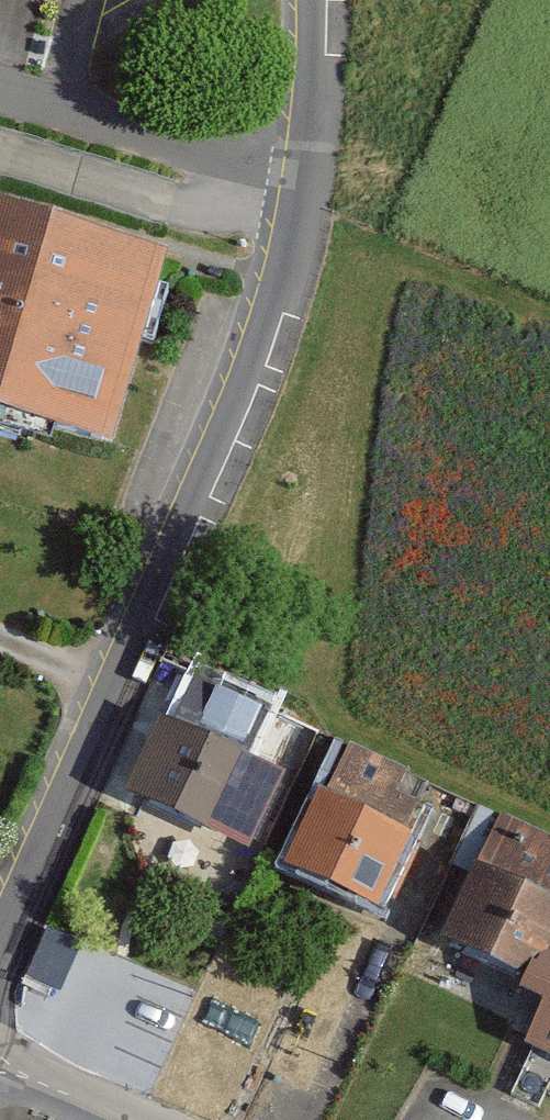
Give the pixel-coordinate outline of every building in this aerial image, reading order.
[(163,261),(0,213),(0,415),(107,447),(163,261)] [(246,848),(303,727),(170,664),(148,711),(164,719),(129,793),(246,848)] [(402,773),(351,750),(328,799),(317,794),(282,868),(376,912),(410,840),(400,836),(413,806),(391,796),(402,773)] [(478,808),(452,863),(476,874),(444,941),(530,981),(523,995),(549,1006),(529,1048),(549,1058),(549,841),(478,808)] [(29,1039),(141,1077),(177,970),(48,926),(31,976),(49,982),(29,1039)]
